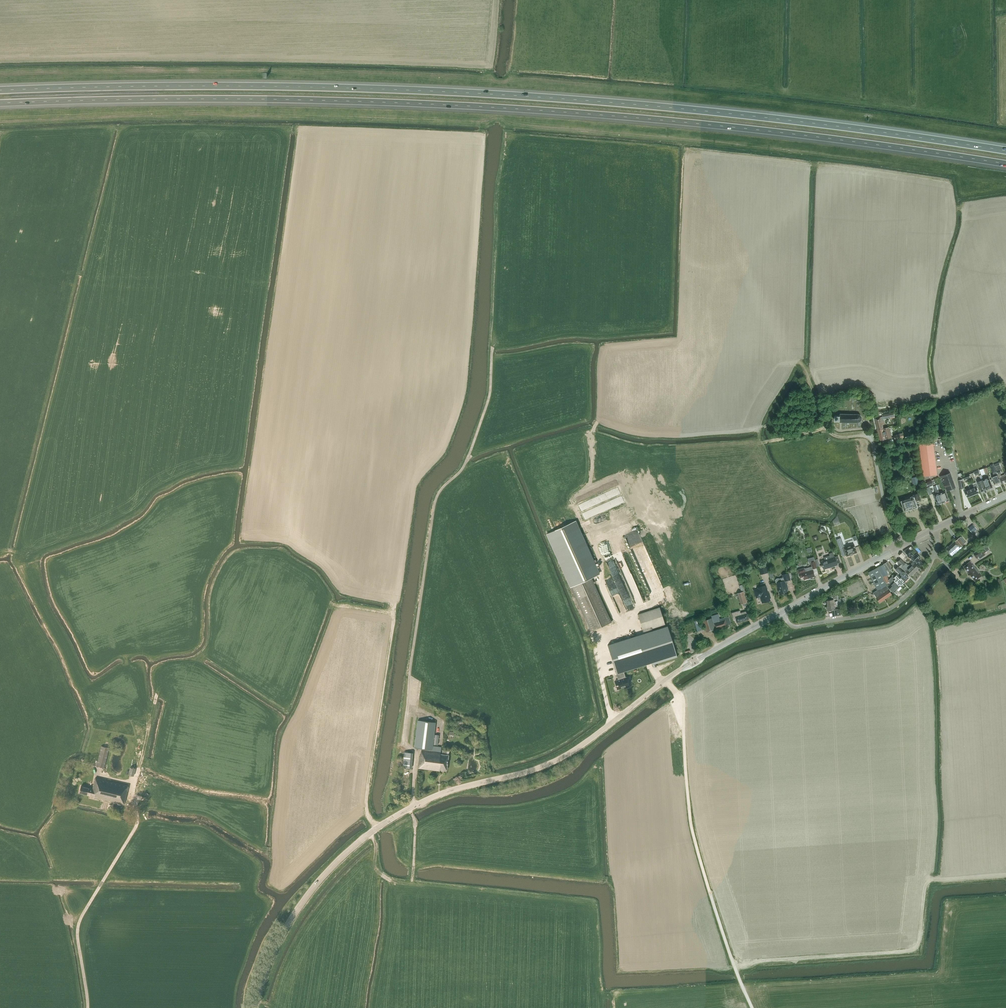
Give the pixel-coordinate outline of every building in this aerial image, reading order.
[(884,416),(883,417),(875,418),(878,430),(883,428),(883,425),(885,424),(883,419),(885,418),(890,417),(890,419),(895,418),(894,412),(884,414),(884,416)] [(851,422),(858,422),(859,422),(860,422),(860,421),(861,421),(861,420),(862,420),(862,419),(862,418),(862,417),(861,416),(861,415),(860,415),(859,415),(858,414),(840,414),(836,414),(836,415),(835,415),(835,420),(839,420),(839,421),(841,421),(842,421),(842,423),(843,423),(843,421),(850,422),(850,423),(851,423),(851,422)] [(883,428),(878,430),(880,441),(892,437),(889,427),(883,428)] [(919,444),(923,476),(937,475),(933,442),(919,444)] [(996,471),(1002,484),(1005,482),(1005,477),(1005,476),(1005,474),(1001,476),(1000,473),(1001,473),(1000,469),(996,471)] [(1002,484),(996,471),(993,472),(994,476),(996,475),(997,478),(993,479),(993,481),(995,486),(1002,484)] [(944,487),(945,486),(947,491),(956,487),(951,473),(940,477),(944,487)] [(993,487),(989,478),(984,480),(983,480),(987,489),(993,487)] [(987,489),(983,480),(979,481),(978,482),(979,485),(979,486),(981,492),(987,489)] [(973,484),(974,486),(964,490),(967,497),(979,493),(977,488),(978,487),(976,483),(975,484),(973,484)] [(939,493),(938,489),(936,485),(934,486),(936,490),(935,490),(936,494),(934,495),(938,504),(943,502),(939,493)] [(946,491),(939,493),(943,502),(949,500),(946,491)] [(906,500),(901,501),(905,511),(917,507),(915,501),(920,499),(919,493),(913,495),(914,497),(910,498),(909,496),(905,497),(906,500)] [(575,521),(547,534),(571,587),(575,596),(591,631),(611,622),(591,578),(599,574),(589,554),(577,525),(575,521)] [(968,528),(972,533),(977,529),(979,527),(976,523),(974,525),(973,524),(968,528)] [(647,551),(640,531),(637,532),(636,531),(631,533),(631,535),(630,536),(634,548),(640,546),(642,552),(647,551)] [(955,541),(948,547),(946,549),(952,556),(962,547),(961,546),(966,542),(961,536),(959,538),(955,541)] [(843,556),(847,555),(847,556),(857,552),(855,547),(854,544),(847,547),(845,548),(841,538),(837,539),(843,556)] [(986,544),(983,547),(982,547),(973,553),(976,558),(978,556),(980,558),(985,555),(984,553),(989,549),(986,544)] [(919,560),(921,558),(921,557),(917,553),(915,555),(910,551),(907,554),(912,559),(911,559),(913,561),(919,567),(923,564),(919,560)] [(838,564),(837,564),(835,557),(834,557),(833,552),(830,554),(830,555),(824,557),(825,560),(821,561),(824,569),(838,564)] [(625,554),(616,558),(631,596),(638,593),(637,591),(638,590),(625,554)] [(815,561),(814,558),(810,559),(811,562),(812,567),(805,569),(804,568),(798,570),(799,572),(800,573),(801,578),(804,577),(805,580),(815,576),(813,569),(817,567),(815,561)] [(906,563),(905,563),(901,559),(898,562),(899,563),(898,564),(902,567),(905,570),(910,576),(919,568),(913,562),(910,565),(908,565),(906,563)] [(982,576),(970,561),(963,567),(975,581),(982,576)] [(758,567),(760,575),(769,572),(767,564),(758,567)] [(894,578),(892,576),(892,577),(889,580),(886,575),(888,574),(887,572),(884,564),(878,567),(884,579),(887,583),(889,582),(892,584),(889,587),(894,592),(900,586),(893,579),(894,578)] [(876,598),(880,602),(892,594),(888,589),(877,567),(869,572),(878,590),(873,593),(876,598)] [(900,577),(905,582),(909,577),(899,567),(896,568),(895,569),(899,573),(900,573),(902,575),(900,577)] [(776,584),(779,591),(780,595),(784,593),(784,592),(788,591),(787,588),(788,587),(787,584),(786,584),(785,581),(791,580),(789,573),(782,575),(783,578),(779,579),(778,578),(776,579),(775,580),(776,583),(776,584)] [(893,575),(892,576),(894,578),(893,579),(900,586),(905,582),(900,577),(897,574),(895,577),(893,575)] [(756,598),(761,597),(763,603),(770,601),(769,597),(771,597),(769,593),(768,593),(767,590),(766,585),(758,587),(758,588),(754,590),(756,598)] [(737,593),(741,605),(748,602),(744,591),(737,593)] [(839,609),(837,609),(835,609),(834,600),(827,601),(828,606),(826,608),(828,609),(828,610),(832,610),(833,616),(841,615),(841,613),(839,609)] [(613,665),(616,674),(624,672),(651,663),(652,665),(676,657),(666,626),(652,631),(652,629),(665,624),(659,607),(638,614),(644,633),(607,645),(614,665),(613,665)] [(743,621),(741,613),(740,610),(732,613),(733,615),(734,620),(736,619),(737,622),(743,621)] [(747,611),(741,613),(743,621),(749,619),(747,611)] [(720,619),(718,614),(712,616),(712,618),(703,620),(706,632),(727,626),(727,625),(731,624),(729,616),(720,619)] [(625,677),(624,672),(616,674),(618,680),(615,681),(616,686),(618,685),(619,689),(624,687),(624,688),(629,687),(626,677),(626,678),(625,677)] [(435,723),(428,721),(418,720),(414,748),(421,748),(421,755),(420,755),(418,768),(440,771),(440,769),(447,770),(449,755),(447,755),(447,751),(443,750),(442,754),(441,754),(441,747),(432,746),(435,723)] [(101,746),(96,766),(104,768),(109,748),(101,746)] [(404,752),(403,767),(411,768),(412,753),(404,752)] [(126,785),(102,779),(96,778),(93,789),(81,786),(79,793),(95,796),(95,798),(123,805),(124,805),(129,786),(126,785)]
